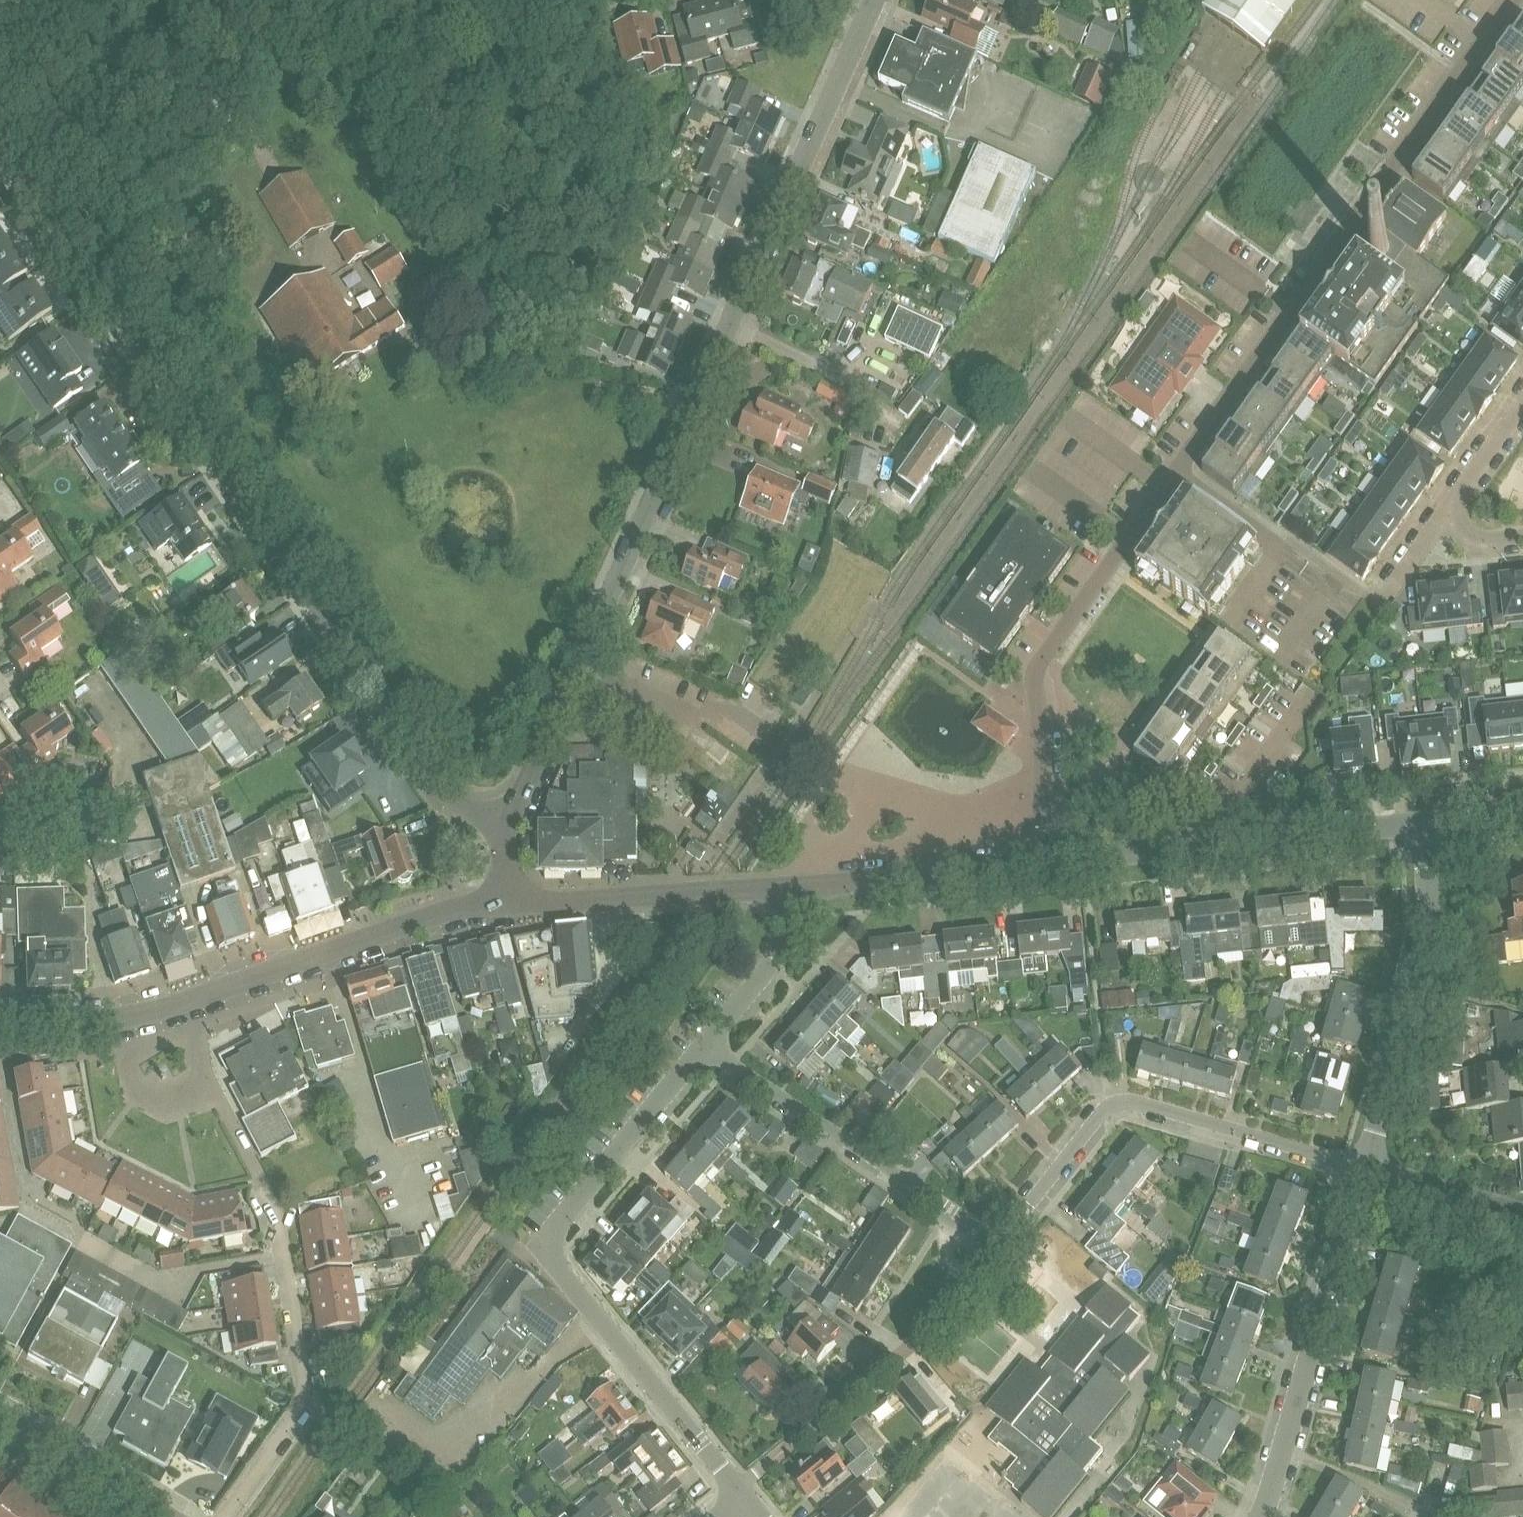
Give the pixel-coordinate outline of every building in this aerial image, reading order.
[(708,2),(718,39),(730,36),(734,51),(757,45),(751,21),(739,24),(733,0),(716,0),(708,2)] [(975,53),(989,59),(1000,34),(986,28),(986,27),(971,20),(977,7),(960,0),(927,0),(927,1),(927,3),(928,4),(929,5),(923,17),(956,31),(950,44),(974,55),(975,53)] [(1201,7),(1200,8),(1213,17),(1226,27),(1240,37),(1248,43),(1254,47),(1263,53),(1263,52),(1262,51),(1298,0),(1208,0),(1202,8),(1201,7)] [(718,39),(708,2),(683,8),(691,36),(679,39),(685,64),(709,57),(705,42),(718,39)] [(1091,24),(1058,9),(1048,31),(1081,46),(1091,24)] [(649,73),(677,66),(671,41),(656,45),(648,18),(615,26),(625,63),(645,58),(649,73)] [(1127,22),(1129,57),(1148,56),(1146,21),(1127,22)] [(1510,40),(1522,49),(1522,22),(1510,40)] [(949,122),(955,109),(965,114),(969,76),(978,56),(923,32),(915,50),(896,42),(879,80),(906,92),(902,102),(949,122)] [(1496,59),(1522,78),(1522,49),(1510,40),(1496,59)] [(754,56),(757,66),(767,63),(765,53),(754,56)] [(1496,59),(1483,79),(1521,106),(1522,106),(1514,100),(1522,88),(1522,78),(1496,59)] [(1113,74),(1088,62),(1074,93),(1099,105),(1113,74)] [(698,68),(686,71),(689,82),(700,79),(698,68)] [(741,111),(736,123),(772,138),(782,115),(755,104),(760,93),(736,83),(722,76),(718,86),(732,92),(726,105),(741,111)] [(1483,79),(1469,98),(1507,126),(1521,106),(1483,79)] [(1469,98),(1455,118),(1490,143),(1503,124),(1507,127),(1507,126),(1469,98)] [(694,104),(689,116),(700,120),(705,109),(694,104)] [(874,202),(907,130),(881,118),(866,151),(854,146),(842,171),(855,177),(848,191),(874,202)] [(1455,118),(1441,137),(1472,160),(1479,165),(1493,145),(1490,143),(1455,118)] [(711,142),(707,151),(730,161),(735,150),(761,162),(772,138),(736,123),(730,135),(716,129),(711,142)] [(1441,137),(1427,157),(1462,182),(1465,184),(1479,165),(1472,160),(1441,137)] [(978,148),(939,239),(995,264),(1035,172),(978,148)] [(730,161),(707,151),(697,173),(711,179),(706,191),(741,207),(751,184),(725,172),(730,161)] [(1462,182),(1427,157),(1413,176),(1413,177),(1447,202),(1462,182)] [(1522,181),(1522,167),(1520,164),(1513,174),(1522,181)] [(260,196),(289,248),(332,224),(303,172),(260,196)] [(1301,333),(1336,358),(1375,386),(1418,326),(1409,319),(1415,310),(1423,317),(1420,322),(1421,322),(1450,281),(1418,258),(1447,217),(1405,188),(1405,189),(1404,188),(1402,192),(1378,226),(1378,225),(1376,229),(1358,254),(1356,257),(1347,270),(1346,270),(1345,272),(1336,285),(1335,285),(1334,288),(1326,300),(1325,299),(1323,302),(1324,302),(1315,315),(1314,315),(1312,317),(1313,318),(1304,330),(1303,330),(1301,333)] [(942,190),(923,233),(935,238),(954,195),(942,190)] [(680,212),(676,219),(700,229),(704,218),(731,230),(741,207),(706,191),(701,203),(686,197),(680,212)] [(1495,206),(1502,211),(1509,201),(1499,193),(1492,203),(1495,206)] [(652,198),(648,207),(655,210),(659,202),(652,198)] [(822,200),(813,219),(866,243),(870,235),(851,227),(856,216),(833,205),(834,202),(826,198),(825,201),(822,200)] [(1502,211),(1495,206),(1488,215),(1495,220),(1502,211)] [(648,207),(644,216),(651,219),(655,210),(648,207)] [(1502,220),(1510,226),(1517,216),(1509,210),(1502,220)] [(681,247),(676,259),(711,275),(721,252),(695,241),(700,229),(676,219),(667,241),(681,247)] [(850,246),(862,252),(866,243),(813,219),(805,238),(808,240),(807,242),(815,246),(816,243),(845,257),(850,246)] [(1510,226),(1502,220),(1495,230),(1503,235),(1510,226)] [(335,243),(338,249),(349,266),(369,254),(355,231),(335,243)] [(16,281),(25,274),(0,238),(0,292),(16,281)] [(869,255),(878,259),(882,251),(873,246),(869,255)] [(1483,248),(1476,257),(1483,263),(1490,253),(1483,248)] [(392,249),(365,266),(378,288),(406,271),(392,249)] [(1483,263),(1476,257),(1469,267),(1476,272),(1483,263)] [(647,287),(670,298),(675,286),(701,298),(711,275),(676,259),(671,271),(657,265),(647,287)] [(870,285),(818,262),(812,274),(791,265),(771,311),(794,321),(801,304),(802,304),(802,303),(817,309),(821,299),(857,315),(870,285)] [(404,327),(396,315),(386,299),(353,320),(322,272),(260,310),(309,387),(404,327)] [(408,293),(415,303),(443,285),(436,274),(408,293)] [(9,339),(7,341),(27,327),(28,329),(34,324),(33,323),(49,311),(29,282),(21,288),(16,281),(0,292),(0,325),(9,339)] [(652,316),(646,328),(681,343),(691,320),(665,308),(670,298),(647,287),(637,310),(652,316)] [(1522,319),(1522,291),(1517,287),(1504,306),(1522,319)] [(945,292),(938,307),(944,309),(959,316),(965,301),(965,300),(945,292)] [(1146,316),(1158,300),(1147,292),(1136,308),(1146,316)] [(1459,296),(1452,306),(1462,313),(1467,307),(1466,302),(1459,296)] [(1439,312),(1446,302),(1440,297),(1433,307),(1439,312)] [(1176,300),(1112,389),(1155,420),(1177,390),(1181,393),(1202,364),(1198,360),(1218,331),(1219,331),(1219,330),(1176,300)] [(1522,348),(1522,319),(1504,306),(1490,325),(1522,348)] [(929,359),(943,329),(898,309),(884,339),(929,359)] [(953,328),(956,321),(946,317),(943,323),(953,328)] [(681,343),(646,328),(641,340),(627,333),(617,356),(664,376),(668,365),(671,366),(681,343)] [(52,409),(80,389),(71,376),(79,370),(51,330),(15,355),(52,409)] [(1287,353),(1322,378),(1336,358),(1301,333),(1287,353)] [(1420,335),(1413,344),(1421,350),(1428,340),(1420,335)] [(605,342),(591,336),(586,348),(599,354),(605,342)] [(1503,381),(1517,361),(1482,336),(1468,356),(1503,381)] [(1414,360),(1421,350),(1413,344),(1406,354),(1414,360)] [(1287,353),(1273,373),(1307,398),(1322,378),(1287,353)] [(1503,381),(1468,356),(1455,374),(1490,399),(1491,398),(1503,381)] [(934,364),(923,379),(929,384),(936,383),(944,372),(943,371),(934,364)] [(1387,382),(1395,387),(1402,377),(1394,372),(1387,382)] [(1307,398),(1273,373),(1259,392),(1294,417),(1307,398)] [(1477,418),(1476,419),(1478,420),(1493,400),(1491,398),(1490,399),(1455,374),(1442,393),(1477,418)] [(1375,386),(1368,381),(1360,392),(1367,397),(1375,386)] [(1388,397),(1395,387),(1387,382),(1380,392),(1388,397)] [(839,407),(845,394),(824,384),(817,397),(839,407)] [(1259,392),(1245,412),(1280,437),(1294,417),(1259,392)] [(764,393),(756,411),(749,407),(738,431),(772,446),(779,430),(805,442),(813,424),(797,416),(800,410),(764,393)] [(1477,418),(1442,393),(1428,411),(1464,436),(1476,419),(1477,418)] [(126,438),(114,421),(104,405),(74,426),(86,442),(81,445),(101,474),(105,471),(119,491),(146,473),(140,465),(143,462),(135,451),(139,449),(130,435),(126,438)] [(921,449),(910,441),(902,453),(913,460),(891,492),(909,505),(939,462),(953,442),(961,448),(974,429),(948,411),(921,449)] [(1415,431),(1450,456),(1464,436),(1428,411),(1415,431)] [(1231,431),(1270,459),(1270,458),(1266,456),(1280,437),(1245,412),(1231,431)] [(1348,412),(1341,422),(1348,426),(1355,417),(1348,412)] [(62,416),(46,427),(31,438),(39,449),(42,447),(43,448),(70,429),(62,416)] [(1341,436),(1348,426),(1341,422),(1334,432),(1341,436)] [(1358,422),(1351,432),(1359,437),(1366,427),(1358,422)] [(1149,423),(1143,431),(1148,434),(1154,426),(1149,423)] [(17,429),(1,440),(9,450),(25,439),(17,429)] [(1217,451),(1256,479),(1270,459),(1231,431),(1217,451)] [(1359,437),(1351,432),(1344,442),(1352,447),(1359,437)] [(1352,449),(1364,457),(1371,448),(1360,439),(1352,449)] [(1444,468),(1442,467),(1406,442),(1393,461),(1428,486),(1427,487),(1429,489),(1444,468)] [(846,479),(870,482),(876,483),(880,450),(852,447),(846,479)] [(1203,471),(1237,496),(1251,476),(1255,479),(1256,479),(1217,451),(1203,470),(1204,470),(1203,471)] [(1320,451),(1313,461),(1320,466),(1327,456),(1320,451)] [(1325,469),(1332,474),(1339,465),(1332,459),(1325,469)] [(1313,475),(1320,466),(1313,461),(1306,471),(1313,475)] [(1414,505),(1427,487),(1428,486),(1393,461),(1379,480),(1414,505)] [(1332,474),(1325,469),(1318,479),(1325,484),(1332,474)] [(803,489),(798,487),(756,470),(741,508),(782,525),(786,515),(793,499),(807,504),(809,498),(817,501),(814,507),(826,512),(836,489),(834,488),(807,477),(803,489)] [(1366,499),(1401,524),(1414,505),(1379,480),(1366,499)] [(1293,490),(1285,500),(1292,505),(1299,495),(1293,490)] [(156,549),(169,540),(184,562),(207,546),(197,532),(202,529),(179,496),(139,524),(156,549)] [(1305,496),(1298,506),(1306,512),(1313,502),(1305,496)] [(1234,581),(1245,566),(1256,550),(1256,551),(1258,549),(1256,548),(1246,541),(1247,541),(1245,539),(1244,540),(1235,533),(1235,532),(1233,531),(1232,531),(1223,524),(1221,523),(1211,516),(1209,514),(1209,515),(1199,508),(1199,507),(1197,506),(1187,499),(1185,497),(1184,499),(1184,500),(1167,525),(1165,524),(1156,538),(1157,539),(1139,564),(1138,564),(1137,566),(1139,567),(1149,574),(1151,576),(1151,575),(1161,582),(1161,583),(1163,584),(1165,585),(1168,582),(1176,587),(1174,590),(1174,589),(1173,591),(1175,592),(1185,599),(1184,599),(1187,601),(1187,600),(1197,607),(1196,608),(1198,609),(1199,609),(1208,616),(1210,617),(1211,615),(1210,614),(1211,614),(1232,584),(1233,584),(1234,582),(1234,581)] [(1388,542),(1401,524),(1366,499),(1353,517),(1388,542)] [(1285,514),(1292,505),(1285,500),(1278,510),(1285,514)] [(1298,506),(1291,516),(1299,521),(1306,512),(1298,506)] [(20,543),(39,530),(29,515),(9,529),(11,533),(0,541),(0,597),(16,585),(8,574),(31,558),(20,543)] [(1019,516),(942,624),(995,662),(1072,554),(1019,516)] [(1375,561),(1375,560),(1388,542),(1353,517),(1340,536),(1375,561)] [(1377,561),(1375,560),(1375,561),(1340,536),(1326,555),(1363,581),(1377,561)] [(737,580),(746,561),(723,551),(718,561),(693,550),(682,574),(716,590),(723,574),(737,580)] [(75,569),(85,584),(102,573),(91,558),(75,569)] [(1501,579),(1504,603),(1491,604),(1494,629),(1507,628),(1507,626),(1522,624),(1522,576),(1501,579)] [(46,662),(39,651),(62,635),(47,614),(68,599),(57,584),(28,605),(35,615),(8,633),(18,647),(8,655),(25,677),(46,662)] [(1442,587),(1447,630),(1484,626),(1481,602),(1469,603),(1466,584),(1442,587)] [(257,611),(247,594),(248,593),(245,589),(243,590),(241,586),(219,600),(219,601),(214,605),(229,627),(234,623),(235,625),(257,611)] [(1411,635),(1447,630),(1442,587),(1419,589),(1421,608),(1408,610),(1411,635)] [(657,594),(656,597),(646,620),(650,622),(642,640),(669,651),(677,633),(681,635),(688,619),(705,627),(714,608),(687,596),(683,605),(657,594)] [(714,598),(712,604),(723,609),(725,603),(714,598)] [(745,615),(742,621),(753,627),(756,620),(745,615)] [(233,641),(228,633),(226,630),(204,644),(211,655),(233,641)] [(249,684),(263,674),(264,677),(277,668),(275,666),(289,657),(272,631),(248,647),(241,636),(214,654),(227,673),(237,666),(249,684)] [(143,635),(128,646),(136,659),(152,648),(143,635)] [(1205,657),(1244,684),(1258,664),(1220,637),(1219,638),(1219,637),(1205,657)] [(206,794),(219,786),(196,753),(126,649),(100,667),(167,768),(141,777),(143,784),(179,889),(234,872),(231,865),(223,841),(206,794)] [(746,657),(742,667),(751,671),(755,661),(746,657)] [(1230,704),(1244,684),(1205,657),(1191,676),(1230,704)] [(734,668),(728,683),(743,689),(749,674),(734,668)] [(1191,676),(1177,696),(1208,718),(1216,723),(1230,704),(1191,676)] [(1371,676),(1341,679),(1342,698),(1373,696),(1371,676)] [(288,709),(296,720),(297,723),(309,716),(307,713),(320,703),(303,678),(262,707),(271,720),(288,709)] [(1260,696),(1267,700),(1274,691),(1267,686),(1260,696)] [(1208,718),(1177,696),(1164,715),(1195,737),(1198,740),(1202,743),(1216,723),(1208,718)] [(1253,705),(1260,710),(1267,700),(1260,696),(1253,705)] [(1512,748),(1522,747),(1522,698),(1507,700),(1512,748)] [(1512,748),(1507,700),(1485,703),(1484,699),(1469,701),(1472,728),(1486,727),(1489,751),(1512,748)] [(229,764),(244,754),(246,757),(264,745),(267,743),(265,740),(239,703),(219,716),(221,720),(204,732),(213,745),(227,765),(229,764)] [(73,782),(54,754),(57,742),(72,732),(55,705),(19,729),(29,744),(18,751),(50,798),(73,782)] [(974,726),(1005,748),(1013,736),(1015,736),(1017,732),(1017,728),(1010,724),(1008,724),(986,709),(974,726)] [(1444,715),(1422,718),(1427,766),(1451,763),(1449,749),(1454,748),(1452,734),(1459,734),(1457,710),(1443,711),(1444,715)] [(1164,715),(1150,735),(1181,757),(1184,759),(1198,740),(1195,737),(1164,715)] [(1403,768),(1427,766),(1422,718),(1399,720),(1399,716),(1386,718),(1388,742),(1395,741),(1397,754),(1402,754),(1403,768)] [(1335,775),(1364,772),(1361,747),(1375,746),(1372,718),(1349,721),(1350,733),(1331,735),(1335,775)] [(1232,735),(1239,739),(1246,730),(1239,725),(1232,735)] [(1166,777),(1181,757),(1150,735),(1135,755),(1166,777)] [(1225,744),(1232,749),(1239,739),(1232,735),(1225,744)] [(358,758),(344,737),(311,760),(333,791),(321,800),(329,813),(365,788),(357,776),(364,772),(362,770),(363,769),(362,768),(361,769),(358,763),(357,762),(355,760),(358,758)] [(543,828),(543,855),(543,872),(565,872),(582,872),(603,872),(602,853),(628,853),(628,858),(638,858),(637,784),(635,784),(635,756),(608,756),(608,746),(596,746),(596,755),(591,755),(591,766),(571,766),(569,772),(567,796),(551,792),(543,828)] [(17,782),(0,758),(0,794),(17,782)] [(1205,773),(1211,778),(1218,768),(1212,764),(1205,773)] [(695,821),(712,833),(739,796),(738,795),(721,783),(695,821)] [(1205,788),(1201,794),(1210,801),(1215,795),(1205,788)] [(267,879),(269,884),(275,901),(286,897),(295,922),(334,908),(323,878),(319,867),(335,862),(330,847),(319,811),(302,816),(311,841),(280,852),(287,872),(267,879)] [(222,822),(228,834),(243,826),(236,814),(222,822)] [(266,819),(242,832),(233,837),(241,862),(259,856),(256,845),(271,841),(266,819)] [(414,863),(411,854),(410,851),(408,852),(404,840),(397,842),(396,836),(376,843),(372,832),(360,837),(342,843),(330,847),(335,862),(339,876),(351,872),(345,853),(366,846),(378,879),(391,874),(394,883),(398,882),(400,883),(403,884),(406,883),(409,882),(411,879),(411,877),(416,875),(412,864),(414,863)] [(233,837),(223,841),(231,865),(241,862),(233,837)] [(118,846),(122,857),(142,850),(140,843),(118,846)] [(687,852),(698,859),(700,860),(706,852),(693,844),(687,852)] [(93,853),(97,867),(122,857),(118,846),(93,853)] [(152,937),(159,956),(163,968),(191,958),(186,945),(197,942),(170,865),(128,880),(131,887),(137,906),(148,938),(152,937)] [(213,929),(219,948),(254,936),(242,899),(241,899),(236,885),(217,891),(222,905),(206,910),(213,929)] [(1512,886),(1516,922),(1508,923),(1510,937),(1486,940),(1489,967),(1522,963),(1522,885),(1512,886)] [(28,990),(69,989),(71,989),(71,974),(87,973),(86,941),(84,907),(67,908),(66,886),(20,889),(21,945),(25,945),(27,956),(28,990)] [(4,958),(4,950),(4,940),(4,936),(16,935),(14,887),(0,888),(0,958),(4,958)] [(131,887),(119,891),(125,910),(137,906),(131,887)] [(1373,932),(1381,932),(1381,913),(1370,913),(1370,895),(1339,894),(1338,920),(1370,920),(1370,928),(1373,928),(1373,932)] [(1315,949),(1314,939),(1312,923),(1308,924),(1305,897),(1279,899),(1284,949),(1303,947),(1303,950),(1315,949)] [(1284,949),(1279,899),(1254,902),(1257,931),(1257,936),(1247,937),(1249,952),(1249,953),(1284,949)] [(1247,937),(1239,937),(1235,904),(1208,907),(1213,951),(1240,948),(1241,953),(1249,952),(1247,937)] [(1175,923),(1177,946),(1179,961),(1181,982),(1206,979),(1204,964),(1215,963),(1213,951),(1208,907),(1183,910),(1184,922),(1175,923)] [(149,972),(140,946),(135,931),(128,933),(120,911),(109,914),(130,979),(149,972)] [(1139,914),(1142,943),(1168,940),(1165,911),(1139,914)] [(98,918),(105,942),(101,943),(115,984),(130,979),(109,914),(98,918)] [(1144,964),(1142,943),(1139,914),(1113,917),(1116,946),(1129,945),(1131,966),(1144,964)] [(1312,923),(1314,939),(1315,949),(1327,948),(1326,937),(1325,922),(1312,923)] [(1044,955),(1070,952),(1068,965),(1067,965),(1071,1003),(1081,1002),(1081,998),(1086,998),(1081,952),(1077,938),(1068,939),(1066,923),(1041,927),(1044,955)] [(592,924),(553,928),(554,932),(515,940),(537,1023),(541,1023),(573,1020),(577,1014),(575,996),(589,995),(598,984),(592,924)] [(621,926),(622,945),(646,945),(645,925),(621,926)] [(1044,955),(1041,927),(1016,930),(1019,959),(1044,955)] [(997,985),(1011,983),(1008,963),(996,964),(992,932),(967,935),(972,972),(985,971),(986,979),(997,978),(997,985)] [(952,1004),(951,999),(948,975),(972,972),(967,935),(942,938),(946,970),(934,971),(939,1009),(940,1009),(940,1006),(952,1004)] [(506,938),(500,940),(484,944),(494,978),(497,977),(506,1006),(508,1005),(513,1021),(526,1018),(509,950),(506,939),(506,938)] [(930,1010),(939,1009),(934,971),(922,973),(921,969),(922,969),(919,939),(893,942),(897,972),(898,983),(923,980),(924,992),(927,992),(928,1001),(929,1001),(930,1010)] [(875,982),(875,975),(897,972),(893,942),(868,945),(870,960),(860,962),(850,972),(861,984),(858,987),(868,996),(873,991),(870,989),(875,982)] [(494,978),(484,944),(452,953),(449,954),(456,983),(464,1002),(473,1000),(476,1014),(493,1010),(500,1035),(515,1031),(513,1021),(508,1005),(506,1006),(497,977),(494,978)] [(1114,972),(1111,946),(1100,947),(1103,973),(1114,972)] [(1177,946),(1169,947),(1168,947),(1170,962),(1179,961),(1177,946)] [(435,957),(408,965),(436,1060),(438,1060),(439,1064),(453,1060),(457,1077),(473,1073),(467,1054),(458,1020),(449,990),(445,991),(435,957)] [(1020,962),(1008,963),(1011,983),(1023,981),(1020,962)] [(447,1131),(409,998),(401,968),(400,968),(389,971),(388,971),(347,983),(354,1007),(368,1054),(381,1095),(396,1145),(447,1131)] [(844,1018),(846,1015),(860,999),(838,979),(821,998),(844,1018)] [(1221,983),(1222,996),(1236,994),(1234,981),(1221,983)] [(1023,982),(1011,983),(1013,999),(1025,998),(1023,982)] [(1330,1014),(1362,1023),(1369,998),(1357,995),(1358,992),(1338,986),(1330,1014)] [(1101,993),(1103,1010),(1136,1006),(1134,989),(1101,993)] [(1136,995),(1138,1007),(1151,1005),(1150,994),(1136,995)] [(1051,998),(1052,1011),(1067,1009),(1066,997),(1051,998)] [(821,998),(805,1016),(834,1040),(837,1037),(845,1044),(846,1045),(853,1051),(867,1034),(860,1028),(849,1018),(846,1015),(844,1018),(821,998)] [(356,1057),(350,1037),(346,1022),(338,1025),(333,1008),(295,1019),(301,1042),(305,1055),(314,1053),(318,1069),(341,1062),(356,1057)] [(1493,1010),(1495,1028),(1499,1027),(1503,1067),(1505,1067),(1522,1065),(1522,1019),(1493,1010)] [(1354,1048),(1362,1023),(1330,1014),(1321,1043),(1342,1048),(1343,1045),(1354,1048)] [(1109,1037),(1110,1037),(1124,1035),(1122,1015),(1107,1016),(1109,1037)] [(469,1016),(458,1020),(467,1054),(479,1050),(469,1016)] [(837,1056),(841,1052),(846,1045),(845,1044),(837,1037),(834,1040),(805,1016),(790,1033),(813,1052),(823,1061),(831,1051),(837,1056)] [(1028,1020),(1010,1022),(1033,1047),(1044,1038),(1028,1020)] [(1166,1032),(1176,1034),(1179,1022),(1169,1020),(1166,1032)] [(547,1043),(541,1023),(532,1025),(538,1046),(547,1043)] [(939,1025),(931,1034),(943,1044),(951,1035),(939,1025)] [(267,1032),(251,1041),(255,1048),(241,1055),(242,1058),(228,1065),(238,1084),(231,1088),(247,1120),(243,1122),(262,1157),(270,1154),(297,1139),(280,1105),(311,1090),(293,1055),(288,1057),(290,1061),(284,1064),(267,1032)] [(1173,1047),(1176,1034),(1166,1032),(1163,1044),(1157,1042),(1155,1050),(1141,1046),(1134,1072),(1158,1079),(1166,1054),(1168,1046),(1173,1047)] [(1289,1051),(1303,1055),(1308,1036),(1294,1032),(1289,1051)] [(796,1071),(813,1052),(790,1033),(774,1052),(796,1071)] [(1216,1033),(1212,1045),(1223,1048),(1226,1036),(1216,1033)] [(958,1061),(979,1039),(971,1034),(961,1035),(947,1050),(958,1061)] [(1238,1062),(1250,1065),(1255,1046),(1244,1042),(1238,1062)] [(1030,1051),(1039,1060),(1047,1053),(1038,1043),(1030,1051)] [(846,1045),(841,1052),(850,1061),(856,1054),(853,1051),(846,1045)] [(1211,1066),(1206,1092),(1228,1098),(1236,1065),(1220,1061),(1223,1048),(1212,1045),(1209,1057),(1214,1058),(1211,1066)] [(1168,1046),(1166,1054),(1158,1079),(1182,1085),(1190,1060),(1192,1052),(1175,1047),(1175,1048),(1173,1047),(1168,1046)] [(544,1067),(546,1063),(551,1057),(548,1047),(539,1049),(544,1067)] [(1024,1080),(1032,1073),(1009,1048),(1001,1055),(1022,1078),(1024,1080)] [(1042,1064),(1062,1085),(1079,1069),(1059,1048),(1042,1064)] [(1424,1053),(1420,1068),(1434,1072),(1438,1057),(1424,1053)] [(1316,1057),(1308,1086),(1341,1095),(1348,1070),(1336,1067),(1337,1063),(1316,1057)] [(908,1058),(900,1067),(914,1079),(922,1070),(908,1058)] [(1182,1085),(1206,1092),(1211,1066),(1190,1060),(1182,1085)] [(544,1068),(548,1085),(548,1087),(558,1072),(546,1063),(544,1067),(544,1068)] [(1044,1102),(1062,1085),(1042,1064),(1032,1073),(1024,1080),(1044,1102)] [(526,1069),(531,1089),(534,1103),(548,1085),(544,1068),(542,1065),(526,1069)] [(56,1066),(15,1073),(20,1100),(61,1092),(56,1066)] [(1469,1109),(1494,1107),(1508,1105),(1505,1067),(1503,1067),(1466,1070),(1469,1109)] [(1243,1091),(1254,1094),(1260,1074),(1248,1070),(1243,1091)] [(798,1085),(812,1095),(820,1100),(825,1092),(805,1077),(798,1085)] [(1026,1119),(1044,1102),(1024,1080),(1006,1097),(1026,1119)] [(869,1095),(886,1108),(895,1096),(878,1082),(869,1095)] [(1334,1120),(1341,1095),(1308,1086),(1301,1114),(1321,1119),(1322,1116),(1334,1120)] [(66,1118),(61,1092),(20,1100),(24,1122),(24,1126),(66,1118)] [(841,1114),(844,1116),(864,1131),(880,1112),(860,1094),(841,1114)] [(1270,1111),(1284,1115),(1286,1105),(1273,1101),(1270,1111)] [(712,1121),(734,1141),(743,1132),(758,1145),(763,1138),(773,1145),(785,1129),(774,1121),(766,1133),(751,1120),(749,1122),(728,1103),(712,1121)] [(1522,1143),(1522,1104),(1508,1105),(1494,1107),(1497,1146),(1522,1143)] [(981,1160),(999,1144),(979,1122),(974,1116),(965,1106),(958,1113),(972,1128),(961,1139),(981,1160)] [(979,1122),(999,1144),(1017,1127),(997,1106),(979,1122)] [(24,1126),(32,1173),(71,1146),(66,1118),(24,1126)] [(726,1150),(734,1141),(712,1121),(696,1140),(724,1165),(728,1160),(732,1156),(726,1150)] [(963,1177),(981,1160),(961,1139),(956,1132),(948,1123),(941,1129),(955,1145),(944,1154),(942,1153),(930,1164),(946,1181),(957,1170),(963,1177)] [(0,1130),(0,1157),(8,1156),(4,1130),(0,1130)] [(1412,1138),(1410,1143),(1413,1148),(1419,1148),(1421,1143),(1418,1138),(1412,1138)] [(738,1169),(728,1160),(724,1165),(696,1140),(681,1157),(702,1176),(711,1167),(717,1173),(721,1168),(731,1177),(738,1169)] [(1120,1160),(1142,1179),(1158,1159),(1135,1141),(1120,1160)] [(909,1142),(900,1151),(912,1160),(920,1154),(909,1142)] [(71,1146),(32,1173),(75,1195),(94,1158),(71,1146)] [(466,1175),(467,1179),(471,1194),(482,1178),(473,1150),(459,1154),(466,1175)] [(1413,1154),(1406,1157),(1409,1164),(1416,1161),(1415,1159),(1413,1154)] [(8,1156),(0,1157),(0,1184),(13,1182),(8,1156)] [(693,1187),(702,1176),(681,1157),(664,1176),(707,1213),(704,1217),(711,1223),(721,1211),(693,1187)] [(1180,1169),(1177,1169),(1173,1176),(1189,1181),(1196,1160),(1183,1157),(1180,1169)] [(99,1208),(103,1200),(102,1200),(118,1170),(94,1158),(75,1195),(99,1208)] [(1120,1160),(1104,1179),(1127,1197),(1129,1195),(1142,1179),(1120,1160)] [(1161,1168),(1173,1176),(1177,1169),(1167,1160),(1161,1168)] [(1196,1160),(1189,1181),(1201,1184),(1208,1164),(1196,1160)] [(122,1210),(142,1172),(122,1162),(118,1170),(102,1200),(103,1200),(122,1210)] [(1217,1166),(1208,1164),(1201,1184),(1211,1187),(1217,1166)] [(1217,1188),(1228,1192),(1235,1172),(1224,1168),(1217,1188)] [(1491,1183),(1491,1182),(1494,1172),(1478,1168),(1475,1179),(1491,1183)] [(747,1177),(738,1169),(731,1177),(740,1185),(747,1177)] [(159,1181),(142,1172),(122,1210),(139,1219),(159,1181)] [(467,1179),(466,1175),(460,1177),(454,1178),(460,1196),(450,1199),(457,1218),(471,1196),(471,1194),(467,1179)] [(782,1178),(773,1189),(789,1202),(798,1190),(782,1178)] [(1129,1195),(1127,1197),(1104,1179),(1090,1197),(1113,1215),(1121,1205),(1128,1211),(1131,1207),(1141,1215),(1148,1206),(1138,1198),(1136,1201),(1129,1195)] [(177,1191),(159,1181),(139,1219),(157,1228),(177,1191)] [(13,1182),(0,1184),(0,1212),(18,1209),(13,1182)] [(1522,1194),(1522,1182),(1519,1183),(1520,1192),(1494,1185),(1493,1186),(1522,1194)] [(1269,1208),(1297,1219),(1305,1196),(1277,1186),(1269,1208)] [(865,1232),(871,1236),(896,1252),(909,1232),(878,1212),(887,1196),(873,1187),(860,1207),(875,1217),(865,1232)] [(195,1200),(177,1191),(157,1228),(188,1244),(195,1200)] [(236,1192),(215,1196),(223,1237),(251,1231),(249,1219),(240,1221),(238,1200),(236,1192)] [(641,1204),(635,1211),(670,1242),(695,1214),(677,1198),(668,1209),(651,1193),(649,1195),(646,1192),(638,1201),(641,1204)] [(188,1244),(223,1237),(215,1196),(195,1200),(188,1244)] [(1123,1223),(1113,1215),(1090,1197),(1074,1217),(1097,1235),(1086,1249),(1118,1274),(1130,1259),(1112,1244),(1126,1226),(1123,1223)] [(346,1238),(341,1211),(329,1213),(327,1200),(299,1205),(306,1245),(346,1238)] [(1148,1206),(1141,1215),(1150,1222),(1157,1213),(1148,1206)] [(1288,1241),(1297,1219),(1269,1208),(1260,1231),(1288,1241)] [(628,1253),(646,1269),(670,1242),(635,1211),(628,1218),(625,1216),(617,1225),(620,1228),(619,1229),(635,1244),(628,1253)] [(1227,1223),(1239,1228),(1242,1219),(1230,1214),(1227,1223)] [(763,1224),(771,1230),(773,1229),(779,1221),(771,1215),(763,1224)] [(70,1247),(71,1246),(17,1217),(4,1242),(0,1240),(0,1341),(15,1349),(40,1303),(41,1304),(43,1300),(42,1299),(70,1247)] [(1242,1219),(1239,1228),(1251,1232),(1252,1228),(1254,1223),(1242,1219)] [(1206,1220),(1202,1232),(1218,1238),(1222,1225),(1206,1220)] [(105,1241),(112,1228),(104,1224),(97,1236),(105,1241)] [(118,1232),(112,1228),(105,1241),(112,1244),(118,1232)] [(1251,1253),(1279,1264),(1288,1241),(1260,1231),(1252,1228),(1251,1232),(1249,1237),(1256,1240),(1251,1253)] [(391,1231),(387,1232),(389,1242),(405,1239),(404,1229),(391,1231)] [(827,1242),(838,1249),(843,1241),(832,1233),(827,1242)] [(739,1245),(749,1253),(751,1254),(760,1243),(748,1234),(739,1245)] [(851,1251),(882,1272),(896,1252),(871,1236),(863,1248),(855,1242),(852,1247),(854,1248),(851,1251)] [(306,1245),(310,1271),(350,1264),(346,1238),(306,1245)] [(761,1244),(752,1255),(769,1268),(780,1254),(763,1241),(761,1244)] [(833,1269),(835,1270),(844,1276),(869,1292),(882,1272),(851,1251),(854,1248),(852,1247),(843,1241),(838,1249),(843,1253),(833,1269)] [(133,1256),(140,1260),(147,1248),(139,1244),(133,1256)] [(730,1257),(739,1263),(749,1253),(739,1245),(730,1257)] [(619,1262),(605,1249),(603,1247),(602,1249),(599,1246),(591,1255),(594,1258),(587,1266),(598,1276),(597,1277),(606,1285),(607,1284),(614,1290),(622,1281),(630,1288),(646,1269),(628,1253),(619,1262)] [(155,1252),(147,1248),(140,1260),(148,1265),(155,1252)] [(182,1250),(159,1254),(162,1270),(185,1266),(182,1250)] [(413,1372),(419,1377),(401,1400),(431,1422),(437,1414),(441,1418),(454,1401),(461,1405),(487,1371),(499,1380),(515,1360),(517,1362),(537,1336),(543,1341),(537,1349),(545,1355),(577,1316),(553,1297),(558,1290),(508,1251),(413,1372)] [(75,1253),(64,1272),(71,1276),(75,1278),(85,1259),(75,1253)] [(758,1260),(751,1254),(749,1253),(739,1263),(749,1272),(758,1260)] [(1270,1287),(1279,1264),(1251,1253),(1243,1276),(1270,1287)] [(1231,1271),(1234,1262),(1223,1258),(1219,1266),(1231,1271)] [(96,1264),(85,1259),(75,1278),(85,1284),(96,1264)] [(1152,1277),(1166,1288),(1181,1270),(1167,1259),(1152,1277)] [(1389,1259),(1382,1282),(1410,1290),(1416,1267),(1389,1259)] [(407,1275),(405,1260),(378,1264),(379,1271),(382,1271),(384,1284),(408,1280),(407,1275)] [(1097,1261),(1089,1271),(1102,1281),(1109,1272),(1097,1261)] [(96,1264),(85,1284),(97,1290),(107,1270),(96,1264)] [(222,1286),(226,1307),(267,1300),(262,1266),(237,1271),(239,1283),(222,1286)] [(788,1281),(802,1291),(812,1298),(821,1285),(798,1268),(788,1281)] [(107,1270),(97,1290),(103,1294),(107,1296),(117,1276),(107,1270)] [(822,1290),(831,1296),(855,1312),(869,1292),(844,1276),(835,1270),(822,1290)] [(311,1278),(315,1304),(356,1297),(351,1271),(311,1278)] [(1444,1275),(1432,1271),(1429,1280),(1442,1283),(1444,1275)] [(667,1272),(660,1280),(667,1287),(674,1278),(667,1272)] [(82,1385),(96,1360),(118,1320),(95,1308),(103,1294),(97,1290),(85,1284),(75,1278),(71,1276),(27,1356),(53,1370),(51,1374),(64,1381),(66,1377),(82,1385)] [(129,1282),(117,1276),(107,1296),(118,1302),(129,1282)] [(1209,1289),(1222,1294),(1226,1284),(1213,1279),(1209,1289)] [(129,1308),(140,1288),(129,1282),(118,1302),(129,1308)] [(658,1282),(649,1292),(656,1298),(665,1289),(658,1282)] [(1403,1313),(1410,1290),(1382,1282),(1375,1305),(1403,1313)] [(657,1335),(664,1342),(696,1308),(670,1283),(665,1289),(656,1298),(653,1301),(661,1310),(646,1325),(648,1327),(645,1330),(654,1338),(657,1335)] [(1053,1357),(1045,1367),(1049,1370),(1045,1375),(1027,1360),(987,1409),(1003,1422),(989,1440),(998,1448),(1000,1445),(1018,1460),(1006,1475),(1003,1478),(1005,1480),(1006,1480),(1015,1488),(1013,1490),(1025,1499),(1022,1503),(1039,1516),(1053,1516),(1087,1475),(1085,1473),(1104,1450),(1090,1439),(1129,1391),(1121,1384),(1126,1378),(1130,1381),(1151,1356),(1126,1336),(1141,1318),(1130,1309),(1132,1307),(1107,1286),(1086,1311),(1089,1313),(1083,1321),(1080,1319),(1050,1356),(1053,1357)] [(151,1295),(140,1288),(129,1308),(141,1314),(151,1295)] [(1237,1288),(1227,1313),(1257,1324),(1266,1299),(1237,1288)] [(151,1320),(162,1300),(151,1295),(141,1314),(151,1320)] [(356,1297),(315,1304),(322,1343),(362,1337),(356,1297)] [(173,1306),(162,1300),(151,1320),(162,1326),(173,1306)] [(230,1331),(271,1323),(267,1300),(226,1307),(230,1331)] [(822,1317),(805,1301),(786,1320),(798,1331),(786,1344),(801,1358),(807,1352),(816,1361),(833,1344),(814,1325),(822,1317)] [(1369,1329),(1397,1337),(1403,1313),(1375,1305),(1369,1329)] [(173,1306),(162,1326),(176,1334),(187,1314),(173,1306)] [(696,1343),(705,1351),(709,1346),(721,1334),(722,1333),(696,1308),(664,1342),(671,1349),(668,1352),(676,1360),(679,1357),(681,1359),(696,1343)] [(1425,1324),(1427,1316),(1415,1312),(1413,1320),(1425,1324)] [(1247,1348),(1257,1324),(1227,1313),(1222,1328),(1218,1337),(1247,1348)] [(1439,1319),(1427,1316),(1425,1324),(1437,1328),(1439,1319)] [(739,1339),(747,1332),(735,1321),(728,1328),(739,1339)] [(1176,1330),(1174,1337),(1183,1340),(1188,1326),(1179,1322),(1177,1329),(1176,1330)] [(271,1323),(230,1331),(233,1352),(247,1350),(249,1367),(278,1362),(271,1323)] [(1397,1337),(1369,1329),(1362,1352),(1390,1360),(1397,1337)] [(721,1334),(709,1346),(724,1360),(736,1347),(721,1334)] [(1238,1372),(1247,1348),(1218,1337),(1209,1361),(1238,1372)] [(787,1391),(779,1383),(766,1371),(775,1361),(755,1342),(739,1359),(754,1374),(743,1385),(769,1410),(787,1391)] [(99,1379),(112,1359),(102,1353),(89,1372),(99,1379)] [(128,1396),(131,1398),(113,1431),(125,1438),(122,1443),(164,1466),(182,1432),(193,1412),(170,1400),(187,1366),(167,1355),(152,1383),(138,1376),(128,1396)] [(1420,1359),(1407,1355),(1404,1364),(1417,1368),(1420,1359)] [(1229,1397),(1238,1372),(1209,1361),(1200,1386),(1229,1397)] [(1180,1366),(1176,1376),(1189,1381),(1193,1371),(1180,1366)] [(1359,1393),(1389,1400),(1394,1377),(1364,1371),(1359,1393)] [(406,1373),(391,1392),(401,1400),(415,1380),(406,1373)] [(911,1379),(895,1393),(924,1427),(939,1415),(942,1419),(949,1412),(949,1413),(950,1412),(934,1392),(936,1391),(935,1391),(933,1392),(930,1389),(931,1388),(921,1377),(921,1378),(915,1383),(911,1379)] [(1430,1384),(1409,1380),(1407,1389),(1428,1393),(1430,1384)] [(624,1400),(611,1384),(587,1404),(594,1412),(571,1431),(577,1438),(624,1400)] [(1519,1410),(1516,1385),(1505,1386),(1507,1411),(1519,1410)] [(1384,1424),(1389,1400),(1359,1393),(1354,1418),(1384,1424)] [(1188,1395),(1184,1406),(1197,1411),(1201,1400),(1188,1395)] [(1465,1397),(1462,1411),(1477,1415),(1480,1401),(1465,1397)] [(637,1416),(624,1400),(577,1438),(583,1445),(606,1427),(613,1436),(637,1416)] [(1202,1428),(1229,1444),(1242,1421),(1215,1406),(1202,1428)] [(187,1460),(205,1470),(206,1469),(207,1467),(216,1472),(226,1454),(236,1460),(257,1421),(257,1422),(259,1419),(257,1418),(256,1419),(234,1407),(233,1408),(235,1409),(227,1423),(226,1422),(224,1425),(210,1417),(209,1419),(187,1460)] [(883,1442),(886,1445),(887,1445),(864,1418),(852,1428),(874,1455),(875,1455),(872,1452),(883,1442)] [(1354,1418),(1349,1441),(1379,1448),(1384,1424),(1354,1418)] [(519,1442),(532,1427),(523,1419),(510,1434),(519,1442)] [(1405,1434),(1407,1425),(1396,1422),(1394,1431),(1405,1434)] [(1420,1428),(1407,1425),(1405,1434),(1419,1437),(1420,1428)] [(1160,1444),(1170,1450),(1176,1454),(1180,1446),(1176,1444),(1182,1435),(1170,1428),(1164,1437),(1157,1433),(1153,1440),(1160,1444)] [(1229,1444),(1202,1428),(1189,1451),(1216,1466),(1229,1444)] [(637,1463),(645,1473),(674,1450),(659,1431),(637,1449),(629,1440),(607,1458),(621,1476),(637,1463)] [(1471,1443),(1480,1445),(1479,1435),(1473,1432),(1471,1443)] [(1480,1445),(1491,1443),(1506,1442),(1505,1432),(1479,1435),(1480,1445)] [(559,1453),(565,1449),(557,1439),(538,1455),(546,1464),(559,1453)] [(1374,1471),(1379,1448),(1349,1441),(1344,1465),(1374,1471)] [(1506,1442),(1491,1443),(1480,1445),(1482,1456),(1507,1453),(1506,1442)] [(811,1455),(814,1458),(791,1477),(808,1498),(821,1487),(824,1491),(847,1472),(824,1445),(811,1455)] [(1472,1463),(1474,1452),(1474,1451),(1451,1446),(1448,1457),(1472,1463)] [(689,1468),(674,1450),(645,1473),(653,1483),(637,1496),(651,1513),(673,1495),(666,1486),(689,1468)] [(858,1478),(857,1479),(858,1480),(878,1463),(868,1451),(867,1452),(868,1453),(849,1468),(858,1478)] [(567,1463),(559,1453),(546,1464),(553,1474),(567,1463)] [(1482,1456),(1483,1467),(1483,1468),(1494,1467),(1508,1466),(1507,1453),(1482,1456)] [(1162,1482),(1156,1489),(1169,1500),(1158,1514),(1162,1516),(1202,1516),(1209,1508),(1206,1506),(1213,1497),(1175,1466),(1162,1482)] [(1391,1466),(1386,1487),(1418,1499),(1422,1484),(1403,1480),(1405,1469),(1391,1466)] [(589,1467),(581,1474),(587,1482),(595,1476),(589,1467)] [(1470,1468),(1471,1479),(1495,1476),(1494,1467),(1483,1468),(1483,1467),(1470,1468)] [(1453,1468),(1440,1509),(1454,1513),(1467,1472),(1453,1468)] [(13,1482),(0,1500),(0,1516),(14,1516),(29,1494),(20,1488),(27,1478),(19,1473),(13,1482)] [(1495,1476),(1471,1479),(1472,1491),(1496,1489),(1495,1476)] [(1122,1477),(1115,1485),(1127,1495),(1134,1487),(1122,1477)] [(831,1516),(873,1516),(877,1513),(862,1495),(870,1489),(862,1479),(825,1509),(831,1516)] [(1362,1495),(1337,1480),(1325,1501),(1349,1515),(1362,1495)] [(583,1516),(615,1516),(610,1511),(619,1504),(602,1483),(593,1491),(600,1500),(582,1515),(583,1516)] [(1125,1499),(1111,1488),(1105,1496),(1119,1507),(1125,1499)] [(1521,1516),(1519,1492),(1508,1493),(1511,1516),(1513,1516),(1521,1516)] [(1508,1493),(1497,1494),(1497,1498),(1499,1516),(1511,1516),(1508,1493)] [(55,1499),(49,1494),(42,1504),(29,1494),(14,1516),(42,1516),(55,1499)] [(526,1503),(531,1509),(542,1501),(537,1494),(526,1503)] [(1385,1511),(1397,1516),(1408,1516),(1411,1511),(1380,1496),(1371,1510),(1382,1516),(1385,1511)] [(1487,1499),(1488,1516),(1499,1516),(1497,1498),(1487,1499)] [(42,1516),(61,1516),(56,1513),(62,1504),(55,1499),(42,1516)] [(1477,1516),(1488,1516),(1487,1499),(1476,1500),(1477,1516)] [(1476,1500),(1465,1501),(1466,1516),(1477,1516),(1476,1500)] [(1349,1515),(1325,1501),(1315,1516),(1348,1516),(1349,1515)]
